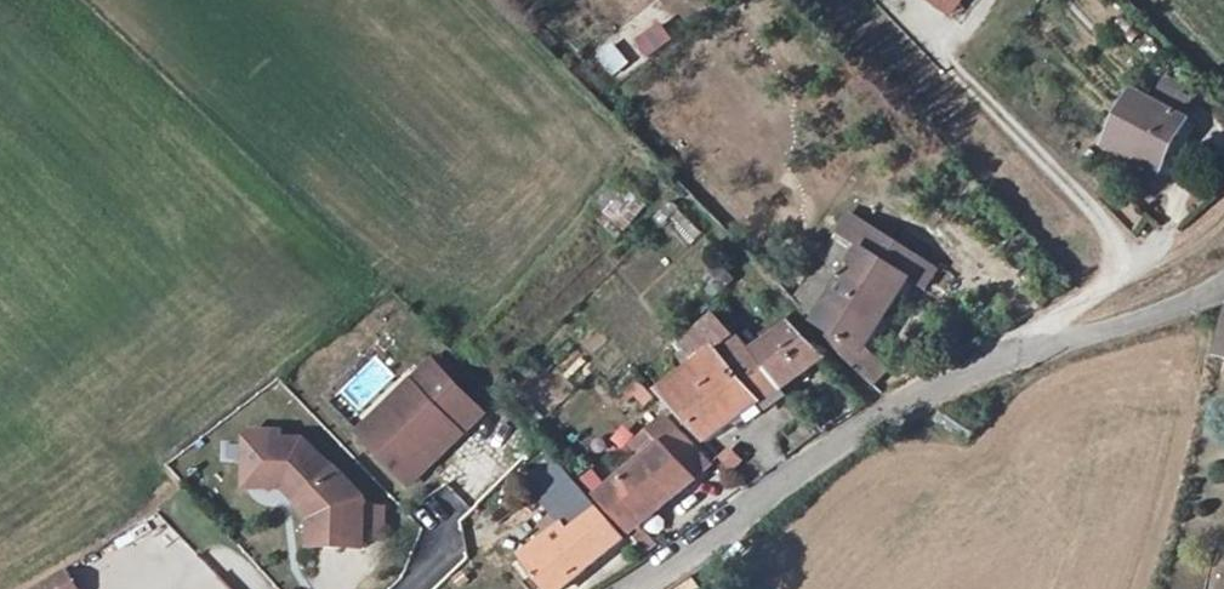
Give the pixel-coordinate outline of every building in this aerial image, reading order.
[(951,15),(963,0),(931,0),(951,15)] [(614,42),(596,54),(611,76),(629,63),(614,42)] [(1162,84),(1152,103),(1184,119),(1193,101),(1162,84)] [(1184,119),(1152,103),(1135,94),(1108,146),(1161,174),(1188,122),(1184,119)] [(620,239),(644,205),(616,185),(592,220),(620,239)] [(668,227),(692,242),(701,227),(677,213),(668,227)] [(828,341),(874,387),(889,373),(866,353),(911,281),(901,275),(869,255),(863,251),(817,324),(833,333),(828,341)] [(711,296),(733,279),(720,262),(698,280),(711,296)] [(784,389),(754,353),(738,334),(736,336),(718,317),(686,342),(693,352),(682,361),(691,371),(661,393),(709,443),(784,389)] [(792,327),(754,353),(784,389),(826,359),(792,327)] [(435,364),(414,385),(424,395),(391,426),(382,417),(362,435),(412,486),(487,417),(435,364)] [(414,385),(382,417),(391,426),(424,395),(414,385)] [(650,555),(658,546),(642,526),(696,480),(713,466),(680,430),(672,437),(664,427),(655,435),(663,445),(601,499),(632,532),(629,535),(650,555)] [(247,489),(266,488),(266,468),(265,446),(282,447),(281,435),(254,435),(247,441),(247,489)] [(282,462),(282,447),(265,446),(266,468),(282,462)] [(282,462),(266,468),(266,488),(294,488),(307,501),(298,510),(311,523),(311,552),(368,553),(368,541),(368,510),(368,502),(342,476),(336,481),(305,448),(282,447),(282,462)] [(733,451),(722,461),(732,471),(742,460),(733,451)] [(572,534),(600,512),(583,491),(555,514),(566,527),(572,534)] [(387,511),(368,510),(368,541),(387,541),(387,511)] [(600,512),(572,534),(566,527),(523,559),(547,588),(565,588),(624,540),(600,512)] [(182,588),(230,588),(215,567),(182,588)] [(40,588),(81,588),(70,571),(40,588)]
